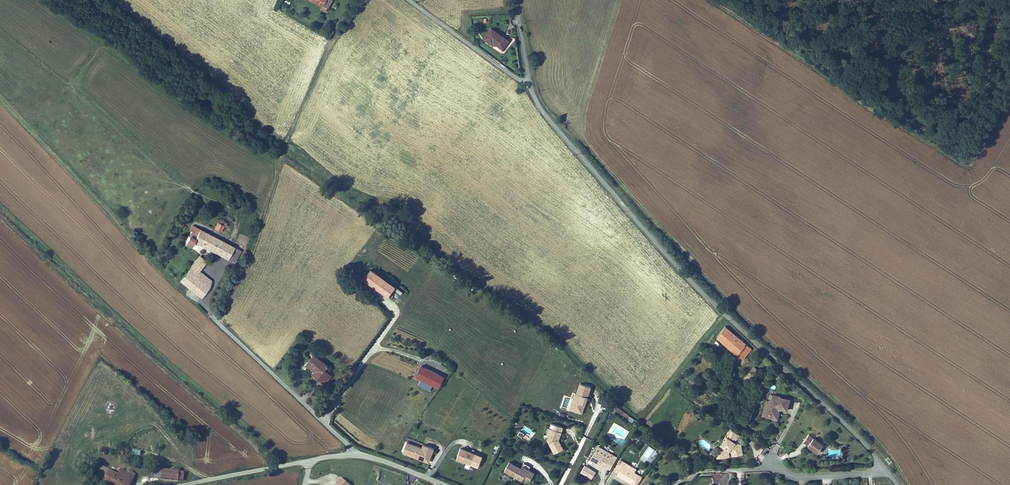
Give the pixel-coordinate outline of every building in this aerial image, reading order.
[(333,0),(309,0),(322,7),(320,11),(326,14),(333,0)] [(491,29),(483,40),(492,46),(493,43),(503,50),(508,42),(491,29)] [(217,224),(214,230),(219,233),(223,227),(217,224)] [(240,251),(191,226),(188,232),(190,234),(184,245),(191,249),(194,243),(234,264),(240,251)] [(204,284),(208,279),(199,272),(206,262),(199,256),(179,282),(201,299),(209,289),(204,284)] [(389,296),(397,285),(371,267),(363,279),(389,296)] [(717,337),(728,346),(737,336),(726,326),(717,337)] [(728,346),(742,358),(751,347),(737,336),(728,346)] [(331,369),(318,358),(311,366),(320,373),(316,378),(325,385),(332,377),(328,374),(331,369)] [(758,370),(753,365),(741,379),(746,384),(758,370)] [(320,373),(311,366),(310,367),(317,373),(315,376),(316,378),(320,373)] [(433,384),(438,375),(421,367),(415,378),(421,381),(422,379),(433,384)] [(422,379),(421,381),(438,389),(444,378),(438,375),(433,384),(422,379)] [(570,409),(583,414),(592,386),(579,381),(570,409)] [(778,413),(778,412),(778,411),(779,410),(781,410),(782,411),(782,412),(786,413),(790,400),(779,396),(779,397),(772,395),(771,399),(770,400),(769,401),(767,401),(765,401),(762,414),(768,416),(767,418),(777,422),(779,414),(778,413)] [(625,412),(616,406),(612,411),(615,413),(617,410),(623,414),(625,412)] [(559,438),(563,425),(550,421),(546,434),(548,434),(547,438),(554,453),(564,448),(559,438)] [(730,458),(730,453),(732,453),(732,458),(744,456),(742,444),(735,445),(736,443),(740,436),(729,429),(725,435),(726,436),(723,440),(721,438),(716,444),(723,449),(716,460),(730,458)] [(809,436),(804,443),(809,447),(808,447),(818,454),(824,446),(809,436)] [(421,448),(407,443),(402,454),(418,460),(420,455),(429,459),(433,449),(422,445),(421,448)] [(598,446),(590,460),(604,467),(604,465),(610,468),(616,456),(598,446)] [(470,466),(474,456),(460,450),(456,460),(470,466)] [(428,464),(429,459),(420,455),(418,460),(428,464)] [(636,468),(620,458),(613,470),(618,472),(617,474),(637,484),(643,475),(635,471),(636,468)] [(504,470),(513,475),(514,474),(522,479),(523,477),(525,478),(528,474),(530,473),(532,474),(534,471),(528,468),(521,465),(520,467),(509,461),(504,470)] [(584,464),(580,472),(591,479),(596,471),(584,464)] [(96,465),(91,476),(107,484),(130,484),(135,475),(129,472),(128,473),(125,471),(124,473),(119,470),(116,476),(96,465)] [(183,473),(153,471),(152,480),(183,482),(183,473)] [(727,477),(716,473),(712,484),(723,484),(727,477)]
